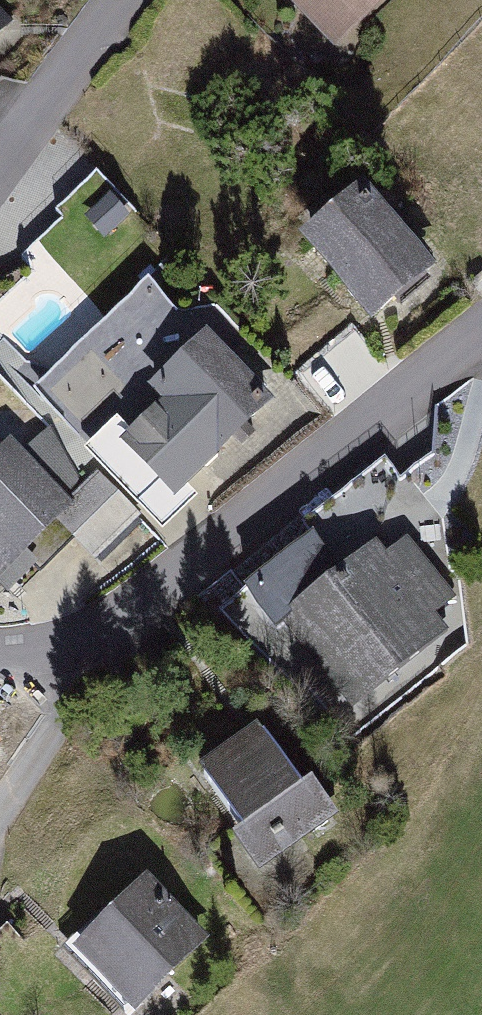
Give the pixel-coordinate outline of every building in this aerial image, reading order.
[(339,55),(400,0),(289,0),(339,55)] [(9,31),(0,21),(0,39),(9,31)] [(363,198),(304,244),(368,326),(427,280),(363,198)] [(163,394),(118,428),(164,488),(269,409),(211,334),(151,379),(163,394)] [(7,595),(28,619),(130,529),(105,500),(78,524),(27,466),(0,491),(0,601),(7,595)] [(303,528),(233,588),(275,632),(287,626),(350,715),(450,641),(438,619),(459,602),(398,531),(343,574),(303,528)] [(287,731),(203,782),(274,894),(357,843),(287,731)] [(78,957),(129,1014),(160,1014),(215,966),(150,893),(78,957)]
